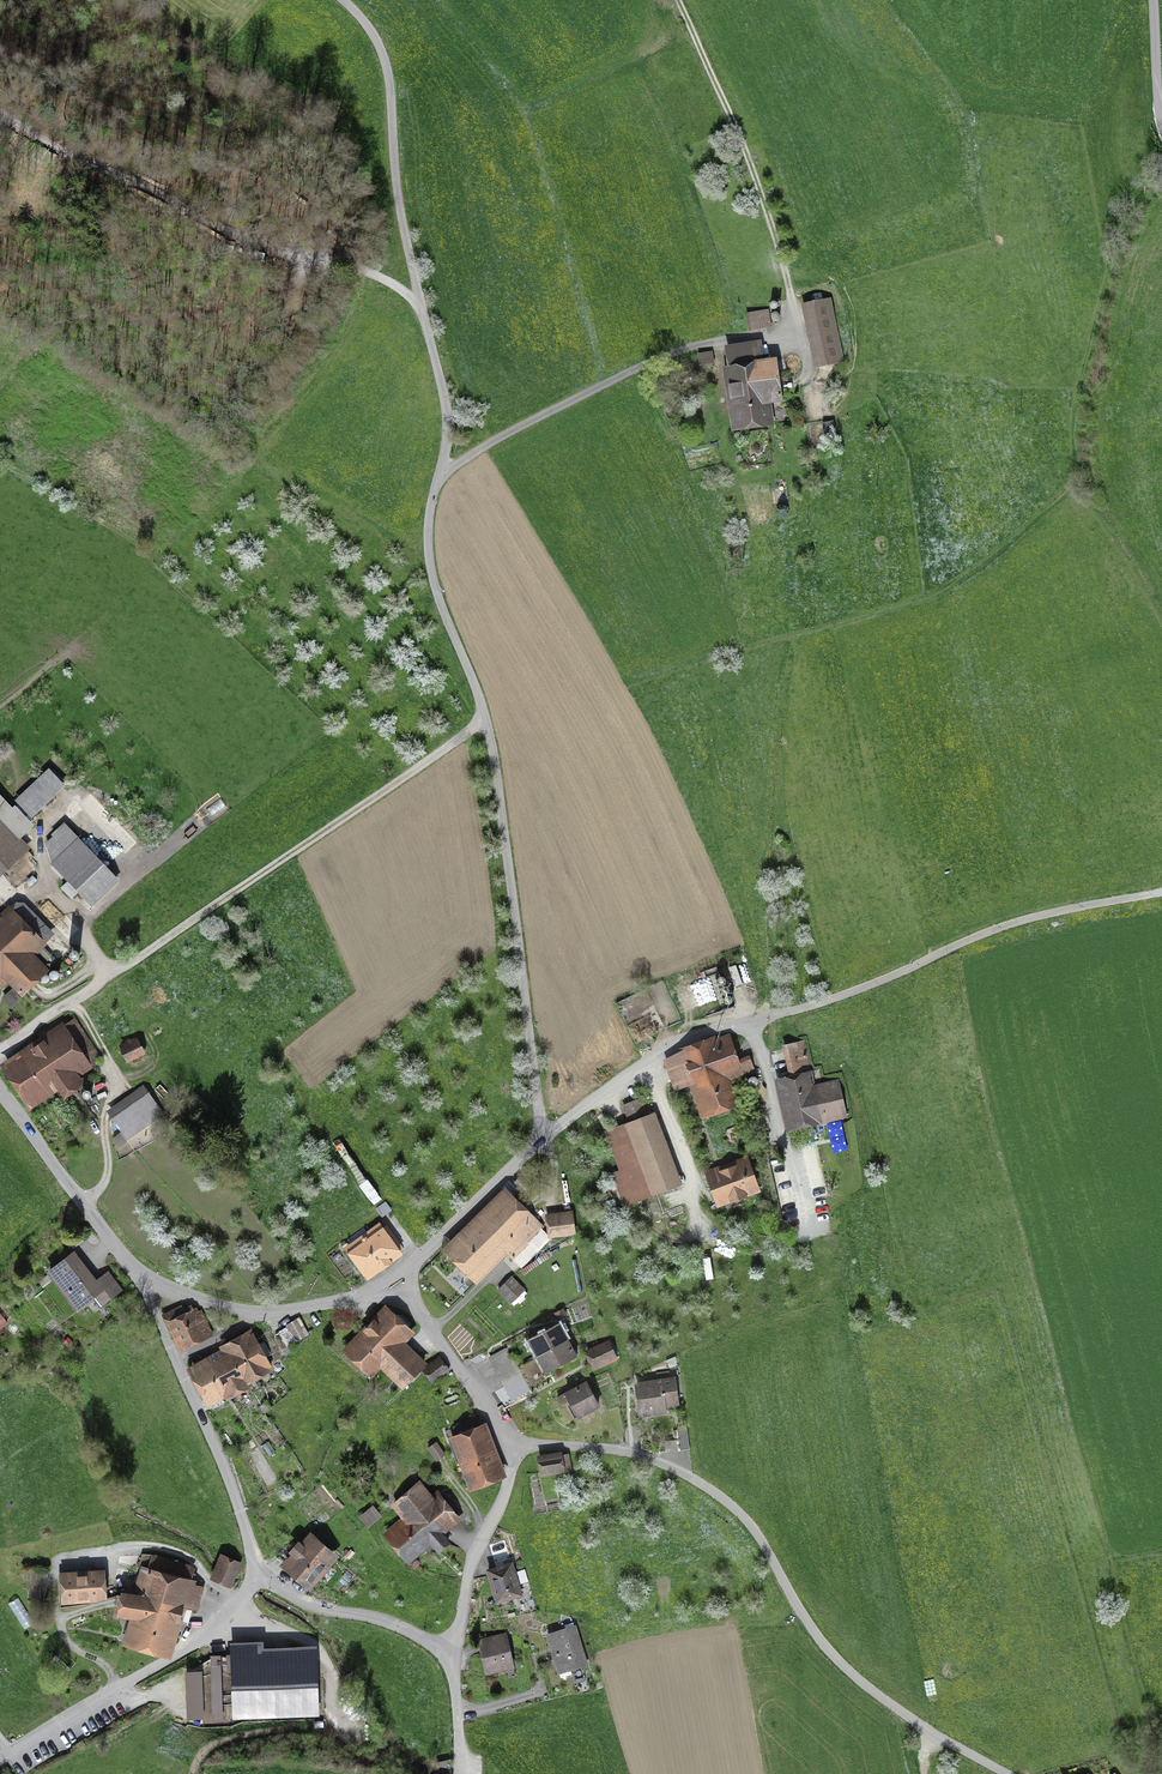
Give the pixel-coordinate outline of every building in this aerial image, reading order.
[(833,298),(806,304),(818,368),(846,362),(833,298)] [(767,311),(743,315),(745,329),(769,325),(767,311)] [(768,345),(726,352),(741,436),(785,428),(781,406),(793,404),(786,360),(771,362),(768,345)] [(698,356),(700,365),(713,363),(711,353),(698,356)] [(64,793),(46,774),(13,805),(31,824),(64,793)] [(0,823),(0,882),(30,854),(0,823)] [(117,885),(66,830),(43,848),(49,869),(88,911),(117,885)] [(19,898),(0,915),(0,989),(5,984),(20,997),(46,969),(34,956),(52,936),(19,898)] [(718,997),(709,974),(680,985),(689,1008),(718,997)] [(74,1016),(0,1064),(0,1070),(27,1112),(56,1094),(62,1103),(85,1088),(77,1077),(102,1061),(74,1016)] [(739,1060),(730,1035),(663,1058),(675,1091),(690,1086),(702,1119),(741,1105),(733,1081),(756,1073),(750,1056),(739,1060)] [(139,1038),(122,1046),(130,1062),(147,1054),(139,1038)] [(816,1086),(814,1073),(808,1041),(784,1045),(791,1077),(777,1080),(787,1130),(848,1118),(840,1081),(816,1086)] [(163,1114),(142,1085),(108,1110),(129,1139),(163,1114)] [(631,1122),(647,1116),(640,1099),(624,1106),(631,1122)] [(674,1186),(647,1116),(631,1122),(605,1132),(619,1171),(610,1174),(622,1206),(674,1186)] [(757,1161),(715,1174),(726,1210),(768,1197),(757,1161)] [(541,1226),(506,1188),(442,1249),(477,1286),(541,1226)] [(575,1237),(573,1212),(546,1213),(547,1238),(575,1237)] [(402,1254),(379,1223),(343,1250),(366,1280),(386,1265),(402,1254)] [(99,1281),(75,1251),(47,1273),(78,1313),(97,1298),(105,1308),(125,1292),(110,1273),(99,1281)] [(500,1289),(511,1301),(523,1289),(511,1277),(500,1289)] [(415,1333),(385,1305),(360,1332),(341,1353),(371,1379),(381,1370),(404,1390),(427,1364),(407,1344),(415,1333)] [(214,1336),(201,1311),(190,1306),(184,1308),(181,1306),(163,1315),(179,1352),(214,1336)] [(296,1323),(287,1328),(295,1342),(304,1338),(296,1323)] [(529,1342),(537,1357),(569,1340),(561,1325),(529,1342)] [(287,1328),(280,1332),(288,1347),(295,1342),(287,1328)] [(227,1347),(230,1351),(245,1379),(271,1365),(254,1333),(227,1347)] [(578,1358),(569,1340),(537,1357),(547,1375),(578,1358)] [(610,1341),(600,1345),(607,1362),(617,1357),(610,1341)] [(597,1366),(607,1362),(600,1345),(590,1349),(597,1366)] [(508,1348),(492,1357),(496,1364),(512,1356),(508,1348)] [(230,1351),(210,1362),(227,1394),(247,1383),(245,1379),(230,1351)] [(516,1364),(512,1356),(496,1364),(500,1372),(516,1364)] [(427,1370),(434,1379),(446,1370),(439,1361),(427,1370)] [(210,1403),(227,1394),(210,1362),(193,1371),(210,1403)] [(530,1391),(516,1364),(500,1372),(513,1400),(530,1391)] [(676,1380),(635,1384),(638,1417),(666,1414),(665,1409),(679,1407),(676,1380)] [(599,1406),(586,1383),(563,1395),(576,1419),(599,1406)] [(505,1476),(486,1422),(449,1435),(469,1489),(505,1476)] [(687,1429),(676,1430),(678,1450),(689,1449),(687,1429)] [(437,1442),(427,1449),(436,1462),(445,1454),(437,1442)] [(568,1454),(544,1458),(547,1477),(572,1473),(568,1454)] [(432,1494),(420,1480),(388,1507),(400,1520),(382,1535),(409,1567),(432,1548),(438,1554),(450,1544),(444,1536),(463,1520),(437,1490),(432,1494)] [(373,1505),(360,1518),(370,1527),(382,1514),(373,1505)] [(338,1559),(310,1534),(278,1568),(308,1594),(338,1559)] [(199,1570),(153,1555),(150,1569),(143,1567),(135,1596),(120,1595),(118,1619),(131,1621),(124,1646),(172,1659),(189,1610),(198,1613),(206,1588),(195,1583),(199,1570)] [(244,1565),(222,1556),(211,1582),(233,1591),(244,1565)] [(523,1598),(513,1562),(486,1570),(496,1605),(523,1598)] [(104,1574),(58,1576),(59,1605),(105,1604),(104,1574)] [(107,1588),(109,1592),(112,1594),(115,1594),(118,1592),(120,1588),(119,1585),(116,1582),(113,1582),(109,1584),(107,1588)] [(536,1604),(533,1595),(527,1597),(530,1606),(536,1604)] [(588,1665),(576,1626),(546,1635),(559,1674),(588,1665)] [(515,1671),(506,1633),(478,1640),(487,1677),(515,1671)] [(262,1645),(229,1646),(231,1718),(317,1716),(315,1651),(262,1652),(262,1645)]
